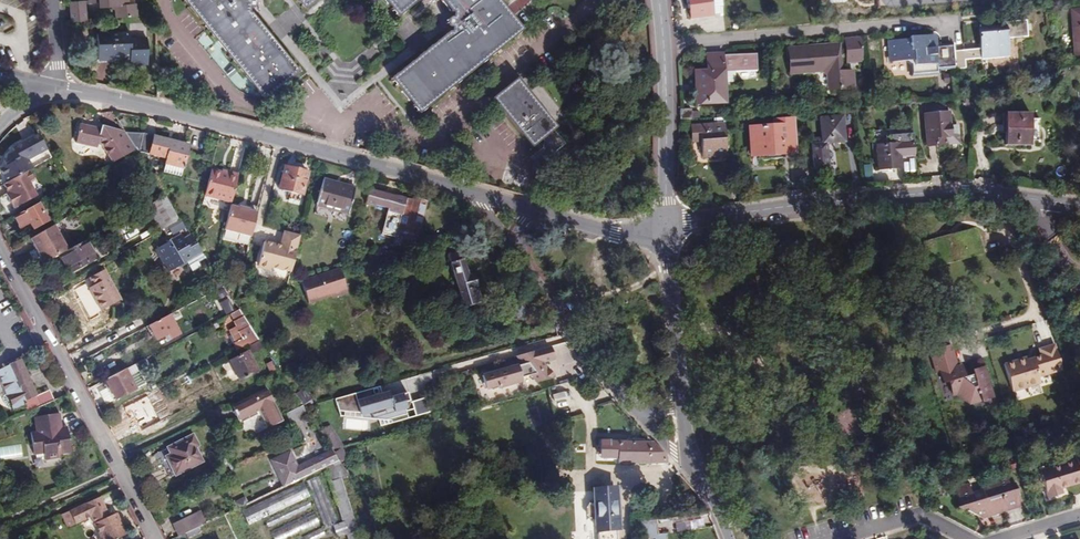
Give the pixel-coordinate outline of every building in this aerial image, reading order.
[(88,0),(73,0),(73,18),(88,18),(88,0)] [(95,1),(105,1),(106,5),(118,5),(118,17),(139,16),(138,4),(132,4),(131,0),(95,0),(95,1)] [(267,100),(302,71),(255,13),(252,13),(253,8),(256,8),(259,5),(259,0),(186,0),(267,100)] [(307,10),(320,0),(299,0),(307,10)] [(398,20),(423,0),(382,0),(398,20)] [(523,32),(498,0),(441,0),(441,2),(450,14),(453,14),(453,19),(449,21),(447,25),(448,28),(451,29),(452,33),(449,33),(391,80),(420,116),(523,32)] [(692,18),(713,15),(711,0),(690,0),(692,18)] [(952,63),(953,71),(963,70),(963,62),(1003,59),(1003,41),(1023,39),(1022,23),(997,25),(997,30),(976,32),(978,51),(951,53),(952,63)] [(146,66),(147,54),(148,34),(98,32),(97,56),(97,57),(128,58),(128,65),(146,66)] [(934,75),(933,72),(931,39),(886,43),(888,63),(903,61),(908,65),(909,77),(934,75)] [(846,64),(861,63),(859,41),(844,43),(846,64)] [(838,73),(836,46),(788,49),(789,73),(823,71),(827,76),(828,90),(852,89),(850,72),(838,73)] [(725,103),(722,54),(706,55),(707,71),(694,72),(696,105),(725,103)] [(936,72),(953,71),(952,63),(936,64),(936,72)] [(531,150),(557,129),(517,80),(492,101),(531,150)] [(690,109),(679,109),(680,119),(690,119),(690,109)] [(950,128),(949,115),(926,117),(929,147),(959,145),(957,128),(950,128)] [(1033,147),(1033,142),(1033,120),(1033,116),(1005,115),(1005,134),(1008,134),(1008,146),(1033,147)] [(847,143),(846,117),(823,119),(826,144),(847,143)] [(797,152),(795,121),(777,122),(777,128),(753,128),(755,154),(797,152)] [(100,127),(79,123),(75,141),(103,146),(113,162),(136,149),(123,129),(102,125),(100,127)] [(729,157),(727,125),(695,127),(696,142),(704,142),(705,158),(729,157)] [(917,155),(915,129),(873,133),(874,147),(878,146),(880,170),(903,168),(902,156),(917,155)] [(38,133),(13,147),(16,154),(5,160),(8,165),(0,169),(0,171),(5,180),(32,166),(28,160),(47,150),(38,133)] [(140,133),(126,133),(137,151),(138,152),(149,155),(153,136),(140,133)] [(170,142),(153,136),(149,155),(165,159),(170,142)] [(380,139),(370,137),(367,151),(376,154),(380,139)] [(187,146),(170,142),(165,159),(165,163),(182,168),(187,146)] [(396,147),(384,144),(381,155),(393,158),(396,147)] [(210,185),(214,172),(215,168),(200,165),(195,180),(210,185)] [(304,199),(310,177),(288,171),(282,193),(304,199)] [(234,205),(241,177),(232,175),(232,177),(214,172),(210,185),(207,198),(234,205)] [(29,173),(4,187),(9,195),(6,196),(14,211),(37,198),(29,184),(34,181),(29,173)] [(353,218),(360,192),(324,183),(319,206),(338,211),(338,214),(353,218)] [(180,222),(166,198),(149,208),(162,232),(180,222)] [(396,253),(423,245),(420,238),(427,204),(415,202),(415,204),(408,203),(401,236),(398,247),(396,253)] [(39,205),(14,219),(21,230),(31,224),(35,230),(49,222),(39,205)] [(254,239),(260,216),(251,213),(251,212),(241,208),(240,211),(233,208),(227,231),(254,239)] [(886,224),(893,243),(906,238),(900,219),(886,224)] [(963,240),(960,231),(952,233),(954,242),(963,240)] [(391,233),(387,251),(398,247),(401,236),(391,233)] [(295,274),(304,238),(286,234),(282,250),(281,252),(277,251),(277,248),(266,245),(261,267),(263,272),(269,274),(274,272),(274,270),(286,273),(287,272),(295,274)] [(205,262),(192,239),(185,243),(182,238),(157,252),(170,275),(185,267),(190,275),(199,270),(197,266),(205,262)] [(87,241),(61,256),(71,274),(98,260),(87,241)] [(378,254),(379,259),(396,253),(398,247),(387,251),(378,254)] [(453,257),(470,294),(487,286),(482,273),(478,275),(475,270),(474,271),(465,252),(453,257)] [(945,264),(959,260),(957,252),(943,256),(945,264)] [(306,271),(308,263),(301,261),(299,270),(306,271)] [(342,271),(305,283),(312,305),(333,298),(334,301),(350,296),(342,271)] [(101,295),(95,299),(103,312),(121,302),(105,272),(92,280),(96,287),(101,295)] [(487,286),(470,294),(477,308),(480,306),(482,309),(487,307),(486,304),(493,300),(487,286)] [(90,291),(95,299),(101,295),(96,287),(90,291)] [(227,299),(222,289),(210,296),(215,305),(227,299)] [(210,296),(201,300),(206,310),(208,309),(212,317),(219,313),(215,305),(210,296)] [(525,317),(520,301),(504,306),(509,322),(525,317)] [(244,331),(252,346),(261,342),(241,310),(234,314),(238,322),(236,323),(241,331),(244,331)] [(169,317),(149,328),(157,344),(167,338),(170,343),(180,337),(169,317)] [(1017,363),(1017,360),(1006,364),(1015,390),(1042,382),(1040,376),(1063,368),(1055,344),(1040,348),(1042,355),(1043,357),(1028,362),(1028,360),(1017,363)] [(960,346),(953,348),(962,378),(981,373),(979,369),(985,368),(984,364),(967,369),(960,346)] [(962,378),(953,348),(935,353),(941,374),(944,373),(947,384),(953,382),(957,395),(961,394),(977,403),(989,400),(988,395),(999,391),(991,366),(985,368),(979,369),(981,373),(962,378)] [(552,358),(550,349),(517,359),(523,367),(483,379),(492,392),(523,384),(523,380),(531,378),(537,385),(554,380),(548,360),(552,358)] [(260,374),(250,354),(232,363),(242,383),(260,374)] [(39,404),(20,362),(1,372),(3,377),(5,376),(8,383),(6,384),(16,406),(24,403),(27,409),(39,404)] [(127,372),(107,383),(117,402),(137,391),(127,372)] [(102,404),(111,401),(106,384),(96,387),(102,404)] [(411,400),(408,391),(391,396),(389,391),(382,393),(379,385),(335,398),(340,416),(375,418),(378,417),(380,423),(408,417),(406,408),(409,405),(411,400)] [(270,431),(283,423),(267,392),(233,409),(240,423),(260,413),(270,431)] [(568,394),(557,394),(557,406),(568,406),(568,394)] [(304,409),(297,397),(290,401),(296,413),(304,409)] [(287,416),(293,428),(311,419),(306,411),(304,409),(296,413),(287,416)] [(41,433),(37,433),(32,434),(35,457),(44,455),(45,462),(62,459),(61,456),(72,454),(69,436),(63,437),(62,429),(60,415),(39,418),(41,433)] [(321,435),(329,433),(324,425),(317,429),(321,435)] [(321,435),(331,451),(332,453),(343,450),(332,433),(329,433),(321,435)] [(178,478),(204,465),(197,452),(200,450),(195,439),(169,451),(172,457),(168,459),(178,478)] [(639,467),(667,464),(668,461),(654,445),(637,445),(637,442),(633,441),(633,444),(620,444),(620,445),(611,445),(610,444),(602,444),(602,457),(609,457),(609,459),(620,460),(620,466),(639,467)] [(0,447),(0,458),(22,457),(21,446),(0,447)] [(271,465),(284,490),(325,470),(339,463),(335,457),(332,453),(331,451),(320,457),(321,459),(299,471),(290,455),(271,465)] [(1076,454),(1077,459),(1043,471),(1051,497),(1064,493),(1063,488),(1079,482),(1079,453),(1076,454)] [(339,463),(343,468),(347,466),(339,454),(335,457),(339,463)] [(339,463),(325,470),(331,486),(349,478),(343,468),(339,463)] [(324,531),(332,528),(337,526),(320,478),(306,484),(324,531)] [(987,486),(989,489),(1013,482),(1012,478),(987,486)] [(808,502),(824,506),(830,485),(814,481),(808,502)] [(969,511),(989,521),(989,517),(1010,511),(1011,513),(1027,508),(1022,494),(1025,493),(1021,483),(1014,485),(1013,482),(989,489),(991,498),(981,501),(975,483),(961,487),(966,501),(961,508),(968,511),(969,511)] [(306,500),(299,486),(239,515),(246,529),(306,500)] [(615,491),(595,492),(596,505),(590,505),(587,509),(587,515),(591,520),(597,519),(597,532),(598,538),(617,538),(617,531),(615,491)] [(100,500),(77,510),(83,523),(93,519),(102,538),(122,538),(126,537),(117,516),(108,520),(100,500)] [(267,533),(310,512),(306,504),(263,525),(267,533)] [(83,523),(77,510),(69,514),(75,526),(83,523)] [(989,517),(989,521),(1011,513),(1010,511),(989,517)] [(318,529),(311,516),(268,536),(269,538),(297,538),(318,529)] [(179,538),(184,538),(200,531),(195,519),(174,529),(179,538)] [(665,533),(656,533),(656,520),(640,520),(640,538),(655,538),(665,538),(665,533)] [(332,528),(336,538),(338,538),(347,536),(342,524),(337,526),(332,528)]
